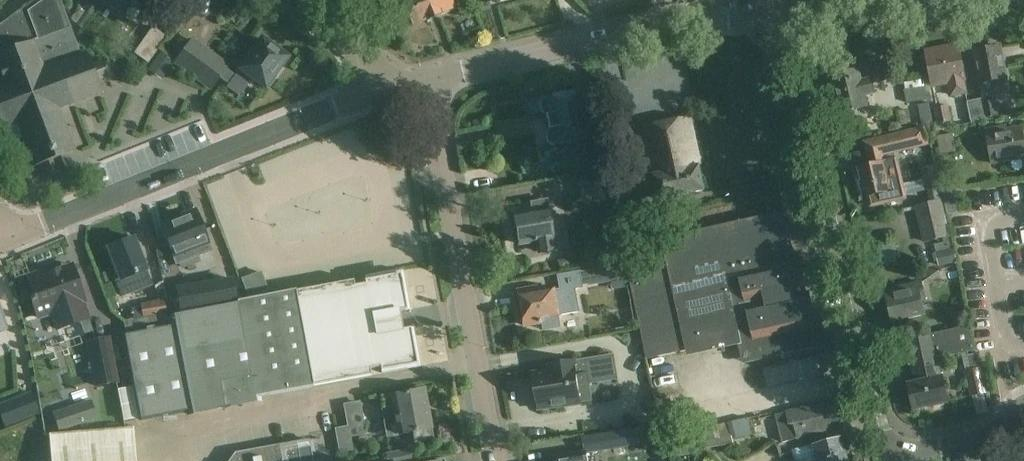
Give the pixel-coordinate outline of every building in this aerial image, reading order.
[(3,129),(7,127),(13,142),(24,138),(35,167),(40,165),(44,178),(73,169),(68,155),(72,153),(56,109),(100,93),(95,81),(104,78),(108,81),(119,69),(108,59),(89,66),(85,55),(80,57),(59,0),(35,0),(0,24),(0,121),(3,129)] [(120,14),(130,0),(109,0),(105,4),(120,14)] [(405,4),(397,7),(404,23),(411,20),(414,26),(435,18),(428,0),(403,0),(405,4)] [(460,0),(428,0),(435,18),(455,10),(452,4),(460,0)] [(149,64),(167,38),(153,27),(134,54),(149,64)] [(239,96),(247,86),(253,78),(266,87),(268,84),(270,85),(278,76),(276,75),(288,58),(285,56),(287,54),(278,47),(276,49),(263,40),(241,70),(242,70),(237,77),(227,70),(230,65),(192,38),(173,64),(210,92),(220,78),(229,85),(227,88),(239,96)] [(966,78),(959,44),(927,50),(934,86),(950,82),(953,94),(967,91),(964,79),(966,78)] [(977,48),(978,51),(975,51),(981,84),(1007,78),(1001,47),(988,49),(988,46),(977,48)] [(162,71),(166,74),(174,62),(162,53),(149,71),(158,77),(162,71)] [(869,67),(874,84),(885,81),(881,64),(869,67)] [(896,72),(898,81),(916,77),(914,68),(896,72)] [(872,77),(862,79),(860,69),(834,74),(843,112),(869,106),(866,96),(875,94),(872,77)] [(900,97),(923,91),(919,78),(897,84),(900,97)] [(549,117),(548,112),(560,110),(563,123),(587,119),(585,106),(582,107),(579,90),(545,97),(546,98),(543,99),(540,104),(541,112),(546,115),(547,117),(549,117)] [(985,103),(985,102),(984,98),(968,100),(972,122),(988,120),(987,117),(985,103)] [(987,117),(998,115),(995,101),(985,102),(985,103),(987,117)] [(951,123),(948,107),(937,109),(940,125),(951,123)] [(591,137),(587,119),(563,123),(560,110),(548,112),(549,117),(547,117),(549,129),(546,134),(548,143),(552,145),(591,137)] [(690,117),(644,127),(659,199),(705,189),(690,117)] [(1006,130),(1005,127),(987,130),(993,162),(1023,156),(1023,138),(1022,127),(1006,130)] [(907,131),(878,138),(882,154),(911,148),(907,131)] [(562,169),(590,163),(587,148),(554,156),(557,167),(562,169)] [(884,161),(884,162),(859,167),(862,180),(860,180),(864,197),(869,196),(871,206),(906,198),(897,158),(884,161)] [(538,172),(539,182),(563,180),(561,169),(538,172)] [(576,179),(582,205),(610,198),(604,173),(576,179)] [(294,230),(371,221),(366,176),(314,183),(317,203),(291,206),(294,230)] [(941,199),(939,187),(926,190),(929,202),(941,199)] [(954,191),(943,193),(948,214),(958,212),(954,191)] [(950,237),(941,200),(915,206),(923,243),(950,237)] [(632,216),(646,213),(644,203),(630,205),(632,216)] [(514,240),(518,240),(519,243),(536,240),(538,250),(565,246),(563,236),(553,237),(548,208),(514,214),(516,229),(512,229),(514,240)] [(195,209),(183,213),(184,217),(162,226),(173,255),(184,251),(183,248),(206,239),(195,209)] [(132,225),(138,246),(146,244),(140,223),(132,225)] [(108,247),(121,279),(115,281),(120,295),(150,284),(133,237),(108,247)] [(743,290),(749,349),(814,342),(805,256),(725,264),(728,292),(743,290)] [(85,302),(72,266),(48,275),(47,271),(28,278),(35,297),(31,299),(38,318),(52,314),(57,330),(88,319),(83,303),(85,302)] [(626,289),(622,266),(608,269),(610,282),(612,291),(626,289)] [(260,270),(241,277),(248,296),(267,289),(260,270)] [(294,292),(314,386),(370,375),(369,369),(380,367),(381,373),(419,366),(413,328),(401,330),(398,311),(409,309),(402,271),(364,278),(365,283),(354,286),(353,280),(294,292)] [(524,322),(525,325),(542,322),(543,330),(561,327),(559,315),(580,312),(576,289),(583,287),(581,271),(558,275),(560,289),(554,290),(554,289),(537,292),(536,287),(518,291),(522,308),(518,309),(520,322),(524,322)] [(232,280),(174,289),(177,309),(235,300),(232,280)] [(922,282),(887,290),(893,319),(923,313),(920,300),(926,299),(922,282)] [(256,397),(314,386),(294,292),(165,317),(167,327),(124,335),(140,420),(188,411),(189,415),(257,402),(256,397)] [(164,301),(143,305),(145,317),(166,313),(164,301)] [(908,352),(909,352),(913,368),(939,362),(938,359),(975,350),(969,326),(905,340),(908,352)] [(108,339),(87,343),(96,387),(117,383),(108,339)] [(647,360),(666,356),(663,345),(645,350),(647,360)] [(591,395),(589,382),(617,377),(613,354),(574,360),(550,364),(551,371),(533,374),(539,408),(581,401),(580,397),(591,395)] [(939,362),(913,368),(916,383),(909,384),(914,409),(950,401),(944,376),(942,377),(939,362)] [(979,369),(966,371),(972,396),(984,393),(979,369)] [(356,404),(356,413),(373,412),(371,390),(338,392),(338,405),(356,404)] [(425,390),(390,396),(393,408),(388,408),(382,409),(384,419),(387,437),(413,432),(415,440),(431,437),(430,430),(432,429),(425,390)] [(40,414),(32,394),(11,402),(19,422),(40,414)] [(87,419),(81,401),(52,411),(58,430),(87,419)] [(835,402),(779,414),(785,441),(818,433),(818,432),(841,427),(835,402)] [(748,418),(715,426),(720,447),(733,444),(732,440),(752,435),(748,418)] [(366,434),(364,423),(348,426),(350,437),(366,434)] [(586,451),(587,454),(626,447),(663,442),(660,425),(623,430),(584,437),(586,451)] [(719,448),(720,447),(715,426),(670,434),(674,456),(691,454),(690,451),(719,446),(719,448)] [(134,428),(51,435),(53,460),(137,460),(134,428)] [(819,460),(848,460),(842,439),(815,445),(819,460)] [(294,441),(234,452),(227,460),(298,460),(294,441)] [(409,448),(385,452),(387,460),(410,460),(412,460),(409,448)] [(587,454),(586,451),(555,456),(556,460),(588,460),(587,454)]
